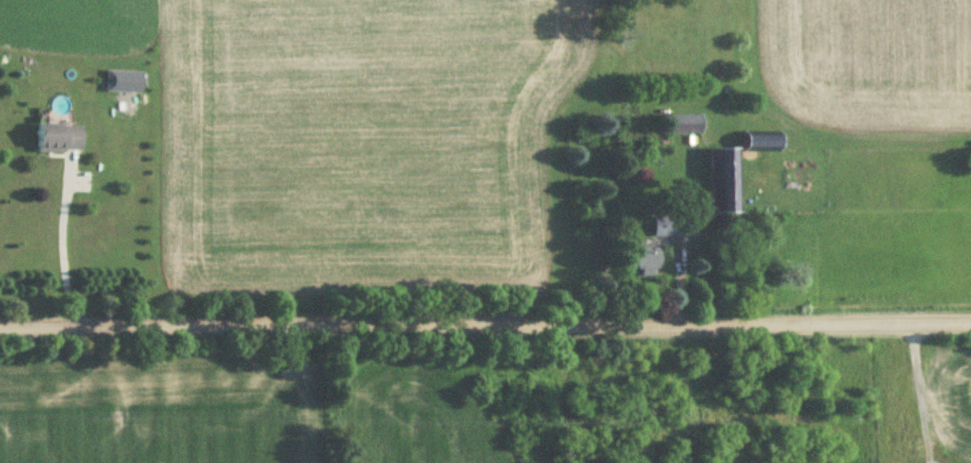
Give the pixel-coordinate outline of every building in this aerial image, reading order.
[(671,136),(702,136),(702,116),(671,116),(671,136)] [(37,152),(83,153),(83,126),(37,125),(37,152)] [(743,134),(743,153),(783,153),(783,134),(743,134)] [(740,214),(739,150),(711,150),(711,214),(740,214)] [(693,237),(693,218),(650,218),(650,237),(693,237)] [(660,242),(634,242),(634,277),(660,277),(660,242)]
